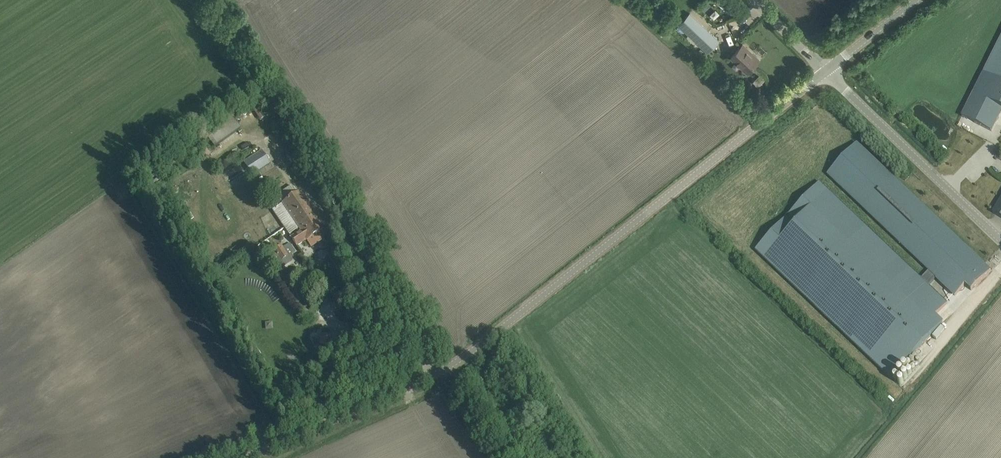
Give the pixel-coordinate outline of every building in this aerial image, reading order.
[(689,13),(683,20),(678,25),(707,52),(718,40),(689,13)] [(962,115),(992,130),(1000,112),(1000,38),(984,73),(962,115)] [(749,50),(742,44),(731,56),(747,71),(757,60),(748,52),(749,50)] [(240,129),(229,114),(204,132),(214,148),(240,129)] [(786,218),(755,250),(891,378),(944,323),(936,315),(947,303),(929,286),(936,278),(955,296),(967,285),(973,291),(992,270),(857,143),(827,175),(929,271),(921,278),(820,182),(789,214),(786,218)] [(211,152),(206,148),(200,152),(204,157),(211,152)] [(259,172),(267,184),(270,188),(277,183),(275,179),(280,176),(276,167),(273,169),(270,163),(262,150),(243,162),(252,176),(259,172)] [(291,170),(297,179),(307,172),(302,163),(291,170)] [(283,204),(273,211),(285,228),(313,212),(300,193),(283,204)] [(993,212),(1000,218),(1000,199),(993,212)] [(298,227),(288,234),(291,238),(297,246),(307,240),(311,246),(326,236),(322,230),(324,229),(315,216),(313,212),(295,223),(298,227)] [(283,247),(282,245),(274,250),(268,254),(271,258),(265,262),(271,271),(276,267),(278,270),(293,261),(292,254),(295,251),(290,243),(283,247)] [(293,274),(284,279),(298,302),(307,297),(293,274)] [(374,315),(381,311),(377,304),(370,308),(374,315)] [(324,335),(322,335),(321,346),(330,346),(330,335),(328,335),(324,335)] [(345,355),(358,348),(351,338),(339,344),(345,355)]
